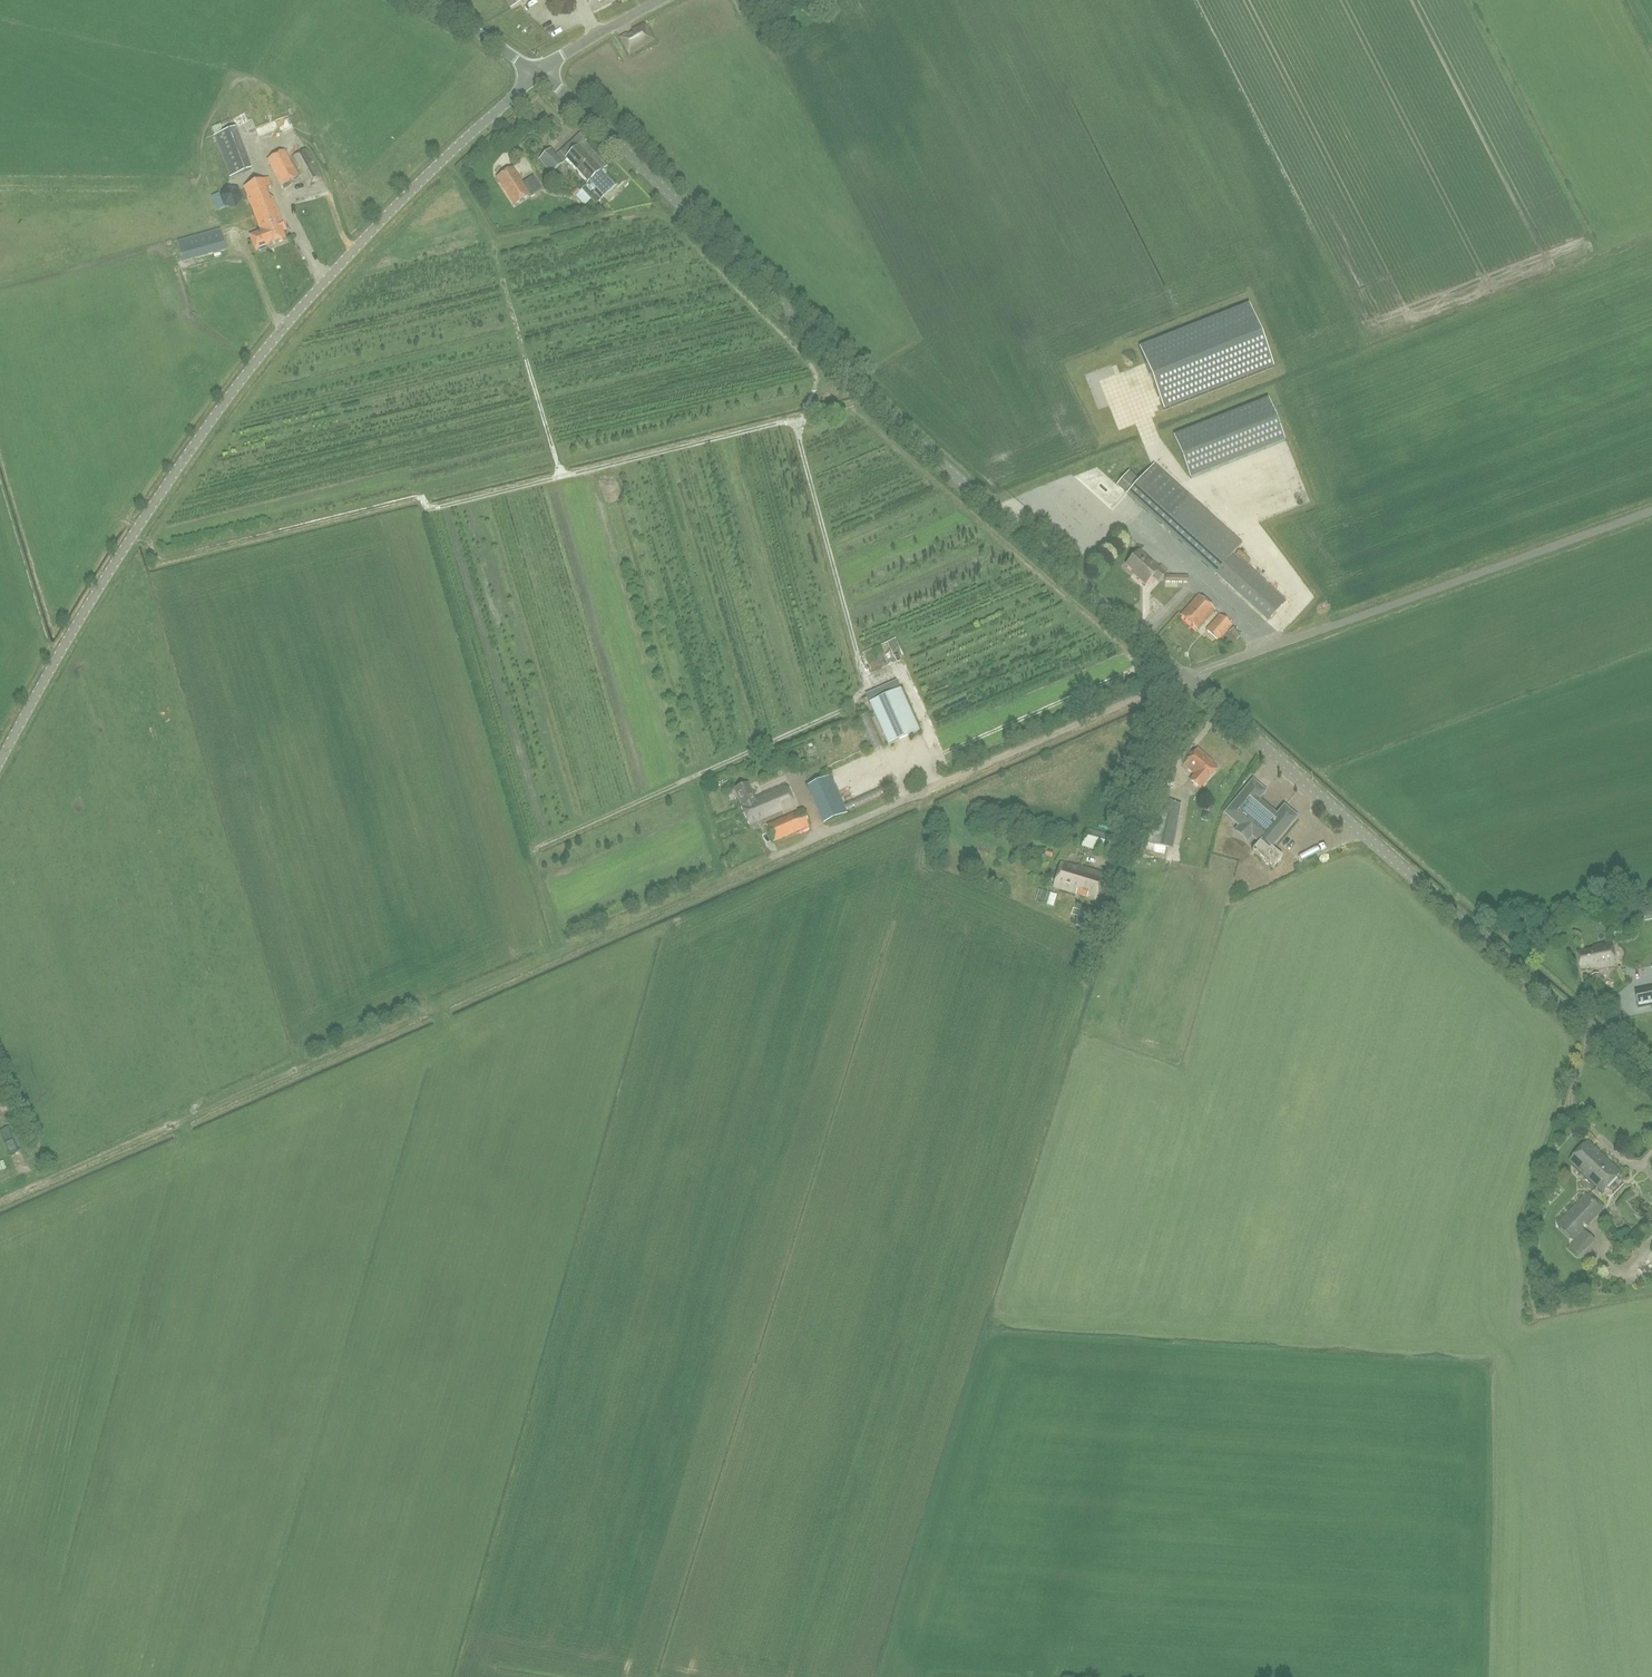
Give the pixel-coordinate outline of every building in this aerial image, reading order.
[(530,0),(507,0),(512,9),(530,0)] [(543,4),(542,0),(537,0),(528,3),(531,9),(543,4)] [(573,0),(558,0),(555,5),(561,14),(570,15),(576,6),(573,0)] [(593,13),(617,0),(586,0),(593,13)] [(745,0),(736,0),(742,13),(750,10),(745,0)] [(627,35),(620,38),(629,54),(653,41),(644,25),(633,31),(634,34),(628,37),(627,35)] [(625,63),(630,61),(622,47),(617,49),(625,63)] [(238,126),(252,125),(251,115),(237,117),(238,126)] [(288,131),(295,129),(292,115),(284,117),(288,131)] [(280,120),(261,126),(264,136),(283,131),(280,120)] [(215,135),(231,177),(251,169),(236,128),(215,135)] [(586,141),(580,134),(560,153),(557,156),(551,150),(540,160),(553,175),(564,164),(563,163),(566,160),(588,184),(602,172),(607,167),(585,143),(586,141)] [(322,179),(306,150),(292,157),(308,186),(322,179)] [(285,151),(267,160),(281,186),(299,177),(285,151)] [(514,206),(530,196),(521,184),(522,183),(512,167),(495,178),(514,206)] [(616,187),(602,172),(588,184),(581,191),(596,206),(616,187)] [(242,185),(247,183),(245,176),(239,178),(242,185)] [(269,178),(244,187),(261,230),(263,230),(264,231),(250,237),(256,251),(258,250),(261,251),(266,249),(267,246),(269,246),(286,240),(279,223),(282,222),(272,198),(269,197),(266,191),(272,186),(269,178)] [(223,193),(213,197),(218,210),(227,207),(235,208),(242,199),(237,189),(227,188),(223,193)] [(571,194),(575,199),(581,193),(576,189),(571,194)] [(220,230),(177,242),(183,262),(226,250),(220,230)] [(1163,411),(1273,368),(1249,306),(1139,349),(1163,411)] [(1268,400),(1174,437),(1190,479),(1284,442),(1268,400)] [(1242,544),(1154,465),(1127,494),(1267,621),(1285,602),(1233,555),(1242,544)] [(1117,485),(1126,493),(1138,480),(1129,472),(1117,485)] [(1159,569),(1139,552),(1126,566),(1138,576),(1137,577),(1145,585),(1153,576),(1158,581),(1167,572),(1162,567),(1159,569)] [(1180,616),(1197,631),(1215,610),(1198,596),(1180,616)] [(1221,615),(1207,630),(1219,641),(1232,625),(1221,615)] [(901,690),(870,704),(888,745),(919,731),(901,690)] [(1199,750),(1185,765),(1196,774),(1193,777),(1203,785),(1217,769),(1211,764),(1213,762),(1199,750)] [(871,755),(866,757),(869,766),(875,763),(871,755)] [(1172,785),(1175,771),(1165,769),(1162,783),(1172,785)] [(810,786),(826,823),(846,813),(830,777),(810,786)] [(1254,782),(1226,814),(1259,843),(1269,851),(1270,850),(1297,818),(1284,807),(1277,817),(1259,802),(1266,793),(1254,782)] [(748,784),(734,790),(751,829),(796,809),(785,785),(754,799),(748,784)] [(1168,849),(1177,806),(1156,801),(1146,844),(1168,849)] [(1110,816),(1120,820),(1126,806),(1115,802),(1110,816)] [(767,825),(774,843),(810,827),(803,810),(767,825)] [(1115,837),(1087,829),(1082,846),(1110,854),(1115,837)] [(1269,851),(1259,843),(1252,851),(1273,869),(1282,858),(1275,851),(1274,852),(1270,850),(1269,851)] [(1181,860),(1180,849),(1166,850),(1167,861),(1181,860)] [(1054,852),(1047,850),(1045,856),(1052,858),(1054,852)] [(1061,861),(1053,886),(1095,900),(1104,874),(1078,866),(1077,867),(1061,861)] [(1042,893),(1042,902),(1055,902),(1055,893),(1042,893)] [(1594,948),(1594,950),(1579,953),(1582,970),(1598,967),(1598,969),(1616,966),(1612,944),(1594,948)] [(1601,981),(1599,973),(1592,975),(1594,983),(1601,981)] [(1634,993),(1638,1009),(1651,1006),(1651,990),(1634,993)] [(1596,1148),(1588,1141),(1570,1161),(1602,1192),(1621,1172),(1599,1151),(1597,1154),(1594,1151),(1596,1148)] [(1577,1256),(1584,1250),(1594,1239),(1581,1227),(1585,1224),(1587,1226),(1602,1209),(1588,1195),(1559,1226),(1575,1242),(1569,1248),(1577,1256)]
